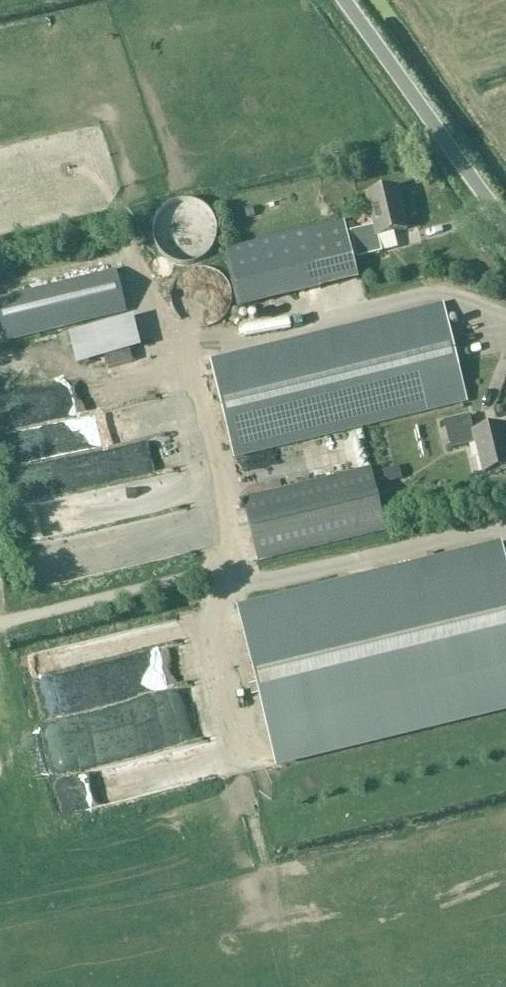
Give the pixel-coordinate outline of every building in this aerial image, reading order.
[(242,310),(321,290),(361,280),(357,260),(383,255),(379,237),(407,231),(398,189),(368,196),(375,228),(351,233),(348,220),(227,251),(242,310)] [(153,232),(153,235),(153,238),(154,240),(154,243),(155,246),(156,248),(158,251),(159,253),(161,255),(162,257),(165,259),(167,261),(169,262),(171,263),(174,264),(177,265),(179,266),(182,266),(185,266),(187,266),(190,266),(193,265),(195,264),(198,263),(200,262),(203,261),(205,259),(207,257),(209,255),(210,253),(212,251),(213,248),(214,246),(215,243),(216,240),(216,238),(216,235),(216,232),(216,229),(215,227),(214,224),(213,222),(212,219),(210,217),(209,215),(207,213),(205,211),(203,209),(200,208),(198,206),(195,205),(193,205),(190,204),(187,204),(185,204),(182,204),(179,204),(177,205),(174,205),(171,206),(169,208),(167,209),(165,211),(162,213),(161,215),(159,217),(158,219),(156,222),(155,224),(154,227),(154,229),(153,232)] [(232,302),(232,299),(232,296),(232,294),(231,291),(230,289),(229,286),(228,284),(227,282),(225,280),(223,278),(221,276),(219,274),(217,273),(215,272),(212,271),(210,270),(207,269),(205,269),(202,269),(199,269),(197,269),(194,270),(192,271),(189,272),(187,273),(185,274),(183,276),(181,278),(179,280),(177,282),(176,284),(175,286),(174,289),(173,291),(172,294),(172,296),(172,299),(172,302),(172,304),(173,307),(174,309),(175,312),(176,314),(177,316),(179,318),(181,320),(183,322),(185,324),(187,325),(189,326),(192,327),(194,328),(197,329),(199,329),(202,329),(205,329),(207,329),(210,328),(212,327),(215,326),(217,325),(219,324),(221,322),(223,320),(225,318),(227,316),(228,314),(229,312),(230,309),(231,307),(232,304),(232,302)] [(0,300),(0,318),(6,342),(126,312),(116,271),(0,300)] [(443,306),(211,362),(234,459),(466,403),(443,306)] [(0,390),(0,412),(2,425),(45,418),(46,424),(159,404),(152,363),(0,390)] [(444,423),(451,451),(476,445),(484,475),(505,470),(505,437),(503,427),(474,434),(470,417),(444,423)] [(373,470),(243,502),(258,564),(388,532),(373,470)] [(277,765),(505,710),(505,565),(502,549),(240,613),(257,684),(250,686),(252,696),(260,695),(277,765)] [(200,700),(153,701),(153,725),(200,724),(200,700)]
